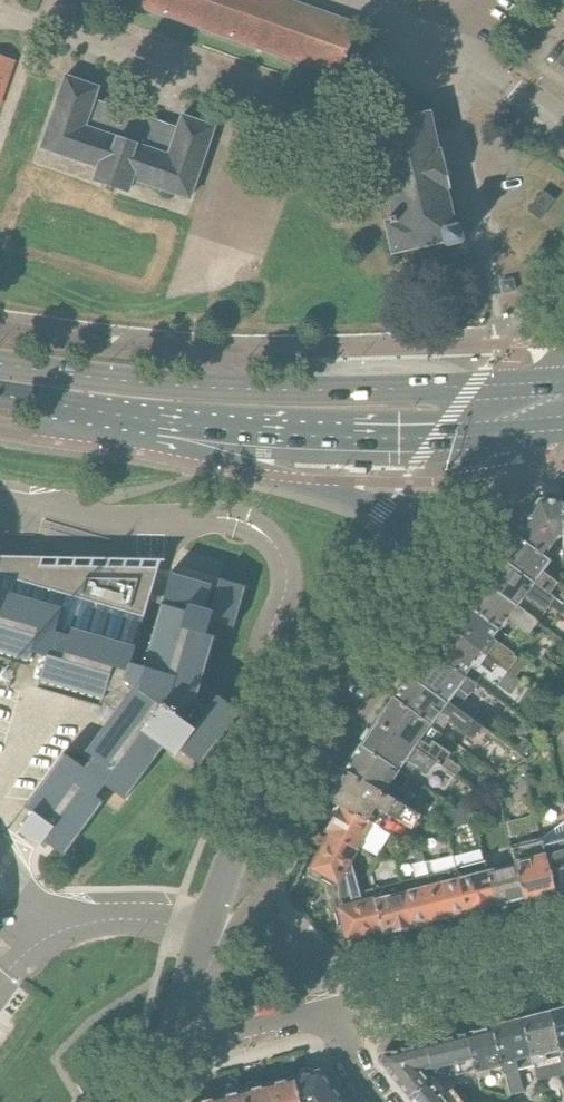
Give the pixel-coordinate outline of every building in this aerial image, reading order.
[(360,23),(294,0),(116,0),(340,79),(360,23)] [(1,108),(17,61),(0,55),(0,108),(1,108)] [(134,182),(191,201),(217,126),(181,113),(177,126),(97,100),(101,86),(66,74),(40,150),(96,169),(92,181),(130,194),(134,182)] [(438,150),(430,113),(373,123),(393,217),(389,218),(390,222),(386,223),(392,254),(445,242),(446,246),(463,242),(459,225),(455,226),(450,205),(447,189),(448,188),(440,150),(438,150)] [(529,211),(540,219),(554,200),(543,192),(542,192),(529,211)] [(514,279),(501,282),(504,296),(517,293),(514,279)] [(557,540),(563,537),(562,499),(539,500),(514,534),(545,556),(557,540)] [(563,605),(563,589),(558,584),(558,583),(543,572),(551,561),(545,556),(514,534),(498,555),(563,605)] [(559,612),(563,605),(498,555),(480,579),(539,621),(550,606),(559,612)] [(144,666),(132,663),(159,568),(61,559),(43,557),(0,556),(0,652),(31,661),(32,652),(46,656),(39,681),(104,699),(107,690),(114,692),(114,693),(119,696),(120,695),(124,699),(85,750),(93,756),(85,767),(65,753),(25,807),(32,812),(18,832),(39,847),(44,841),(64,855),(104,801),(97,796),(105,785),(125,800),(164,747),(174,755),(178,749),(200,765),(240,711),(218,695),(208,708),(197,699),(215,635),(207,634),(210,621),(235,628),(246,586),(220,579),(218,587),(213,586),(213,585),(172,572),(164,599),(172,601),(170,606),(162,603),(144,666)] [(480,579),(463,603),(520,643),(522,645),(528,635),(539,621),(480,579)] [(513,652),(520,643),(463,603),(446,626),(516,678),(526,663),(513,652)] [(522,682),(516,678),(446,626),(429,650),(477,684),(484,676),(493,683),(494,682),(511,695),(522,682)] [(410,675),(460,710),(469,697),(468,696),(472,691),(477,684),(429,650),(410,675)] [(393,699),(443,733),(450,723),(473,739),(483,726),(460,710),(410,675),(393,699)] [(377,721),(433,762),(456,776),(462,768),(447,759),(451,753),(436,743),(443,733),(393,699),(377,721)] [(424,776),(433,762),(377,721),(361,746),(410,779),(416,769),(424,776)] [(346,769),(414,810),(420,799),(415,796),(415,794),(404,788),(410,779),(361,746),(346,769)] [(421,815),(414,810),(346,769),(328,800),(335,805),(380,827),(387,814),(412,829),(421,815)] [(331,836),(365,855),(369,847),(380,827),(335,805),(326,822),(329,824),(325,832),(331,836)] [(337,898),(349,889),(352,883),(360,880),(356,870),(359,864),(360,864),(365,855),(331,836),(311,870),(337,885),(330,886),(335,898),(337,898)] [(523,899),(553,891),(540,838),(511,846),(516,863),(514,863),(523,899)] [(563,888),(563,840),(544,845),(542,838),(540,838),(553,891),(563,888)] [(447,917),(468,912),(457,868),(454,855),(427,862),(430,875),(429,875),(439,918),(447,916),(447,917)] [(468,912),(496,905),(488,870),(485,861),(457,868),(468,912)] [(496,905),(523,899),(514,863),(488,870),(496,905)] [(432,920),(439,918),(429,875),(423,877),(422,871),(415,873),(416,878),(400,882),(411,926),(432,921),(432,920)] [(385,932),(411,926),(400,882),(374,889),(385,932)] [(382,933),(385,932),(374,889),(351,895),(349,889),(337,898),(339,905),(336,906),(344,940),(381,930),(382,933)] [(550,1012),(562,1057),(563,1066),(563,1009),(550,1012)] [(548,1060),(562,1057),(550,1012),(522,1019),(535,1066),(538,1080),(552,1076),(548,1060)] [(519,1070),(535,1066),(522,1019),(492,1027),(504,1073),(509,1096),(525,1092),(519,1070)] [(491,1075),(504,1073),(492,1027),(466,1033),(478,1079),(491,1075)] [(479,1084),(478,1079),(466,1033),(426,1043),(432,1068),(432,1070),(455,1064),(457,1076),(469,1073),(473,1088),(491,1094),(487,1082),(479,1084)] [(422,1070),(432,1068),(426,1043),(384,1054),(381,1062),(409,1097),(429,1080),(422,1070)] [(319,1070),(294,1077),(301,1101),(345,1101),(319,1070)] [(294,1077),(268,1083),(272,1101),(301,1101),(294,1077)] [(452,1089),(443,1096),(429,1080),(409,1097),(413,1101),(463,1101),(452,1089)] [(268,1083),(241,1090),(244,1101),(272,1101),(268,1083)] [(241,1090),(193,1101),(244,1101),(241,1090)]
